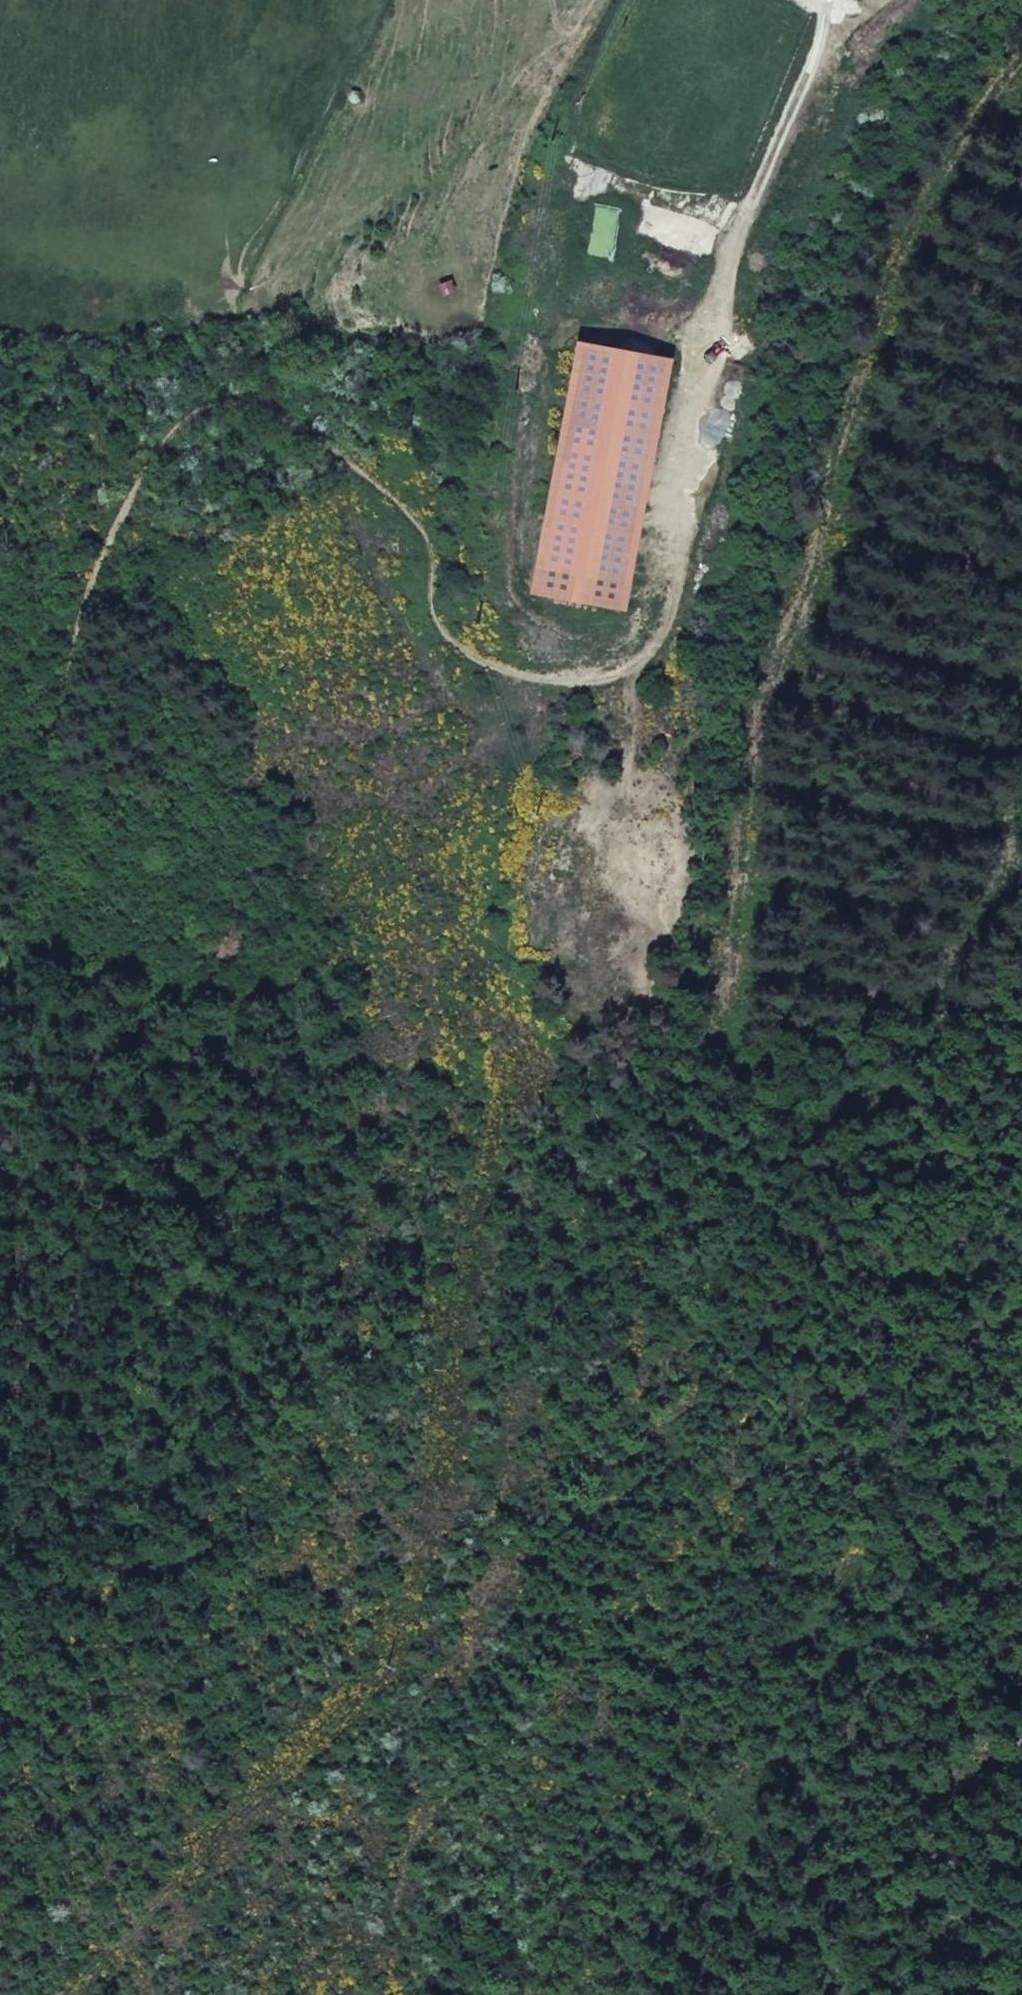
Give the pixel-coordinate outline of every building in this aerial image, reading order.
[(620,579),(663,357),(567,339),(525,561),(620,579)]
